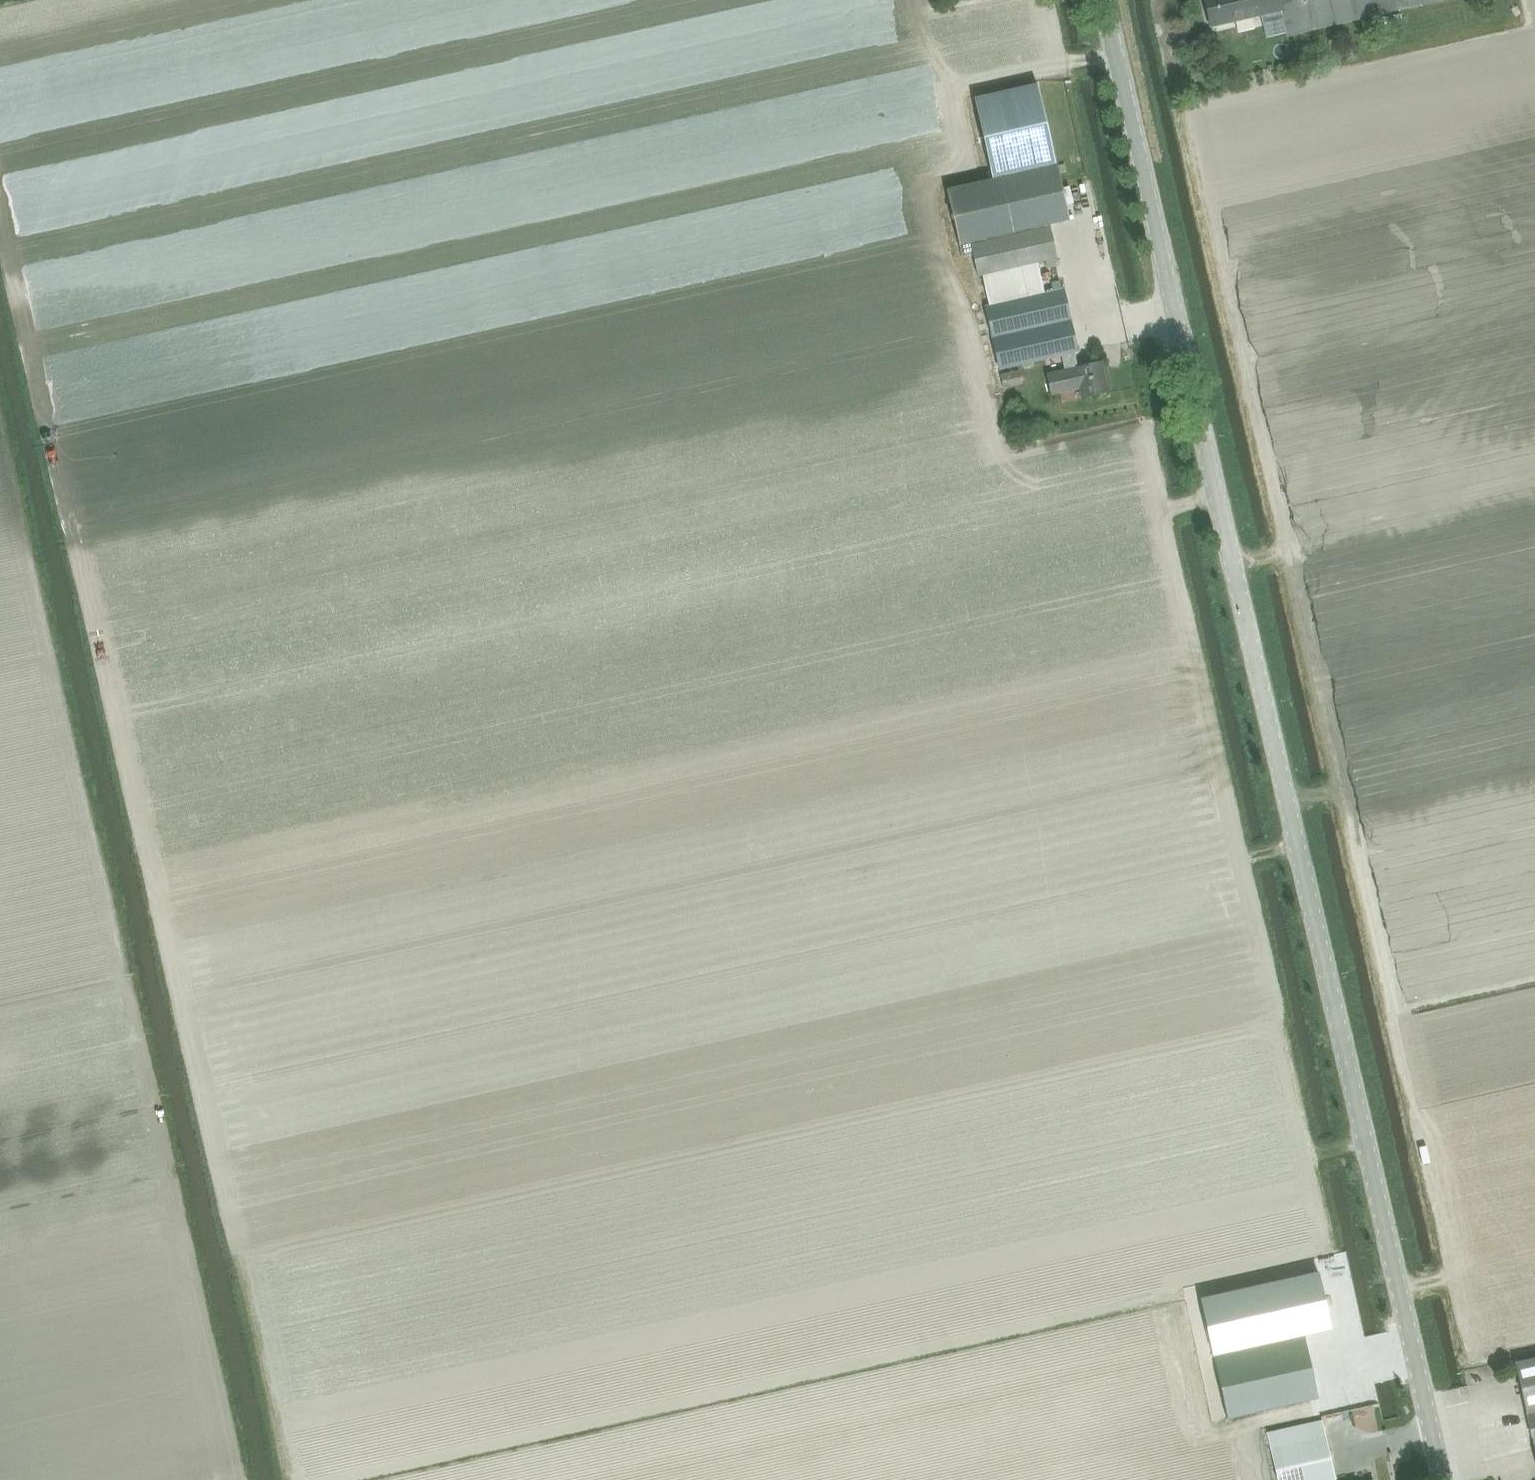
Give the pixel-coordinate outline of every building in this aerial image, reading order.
[(1213,31),(1283,15),(1289,40),(1460,0),(1206,0),(1213,31)] [(994,180),(947,191),(963,257),(975,254),(980,276),(1045,261),(1048,271),(1059,268),(1048,218),(1066,213),(1056,166),(1039,88),(976,102),(994,180)] [(1039,267),(984,279),(990,307),(988,307),(1002,369),(1065,355),(1068,372),(1049,376),(1053,395),(1083,388),(1085,398),(1107,392),(1101,363),(1080,368),(1076,353),(1078,352),(1063,280),(1051,283),(1054,292),(1045,294),(1039,267)] [(1320,1398),(1306,1339),(1303,1326),(1212,1346),(1215,1360),(1229,1419),(1320,1398)] [(1531,1432),(1534,1431),(1534,1359),(1515,1363),(1531,1432)] [(1324,1421),(1268,1434),(1279,1479),(1337,1479),(1324,1421)]
